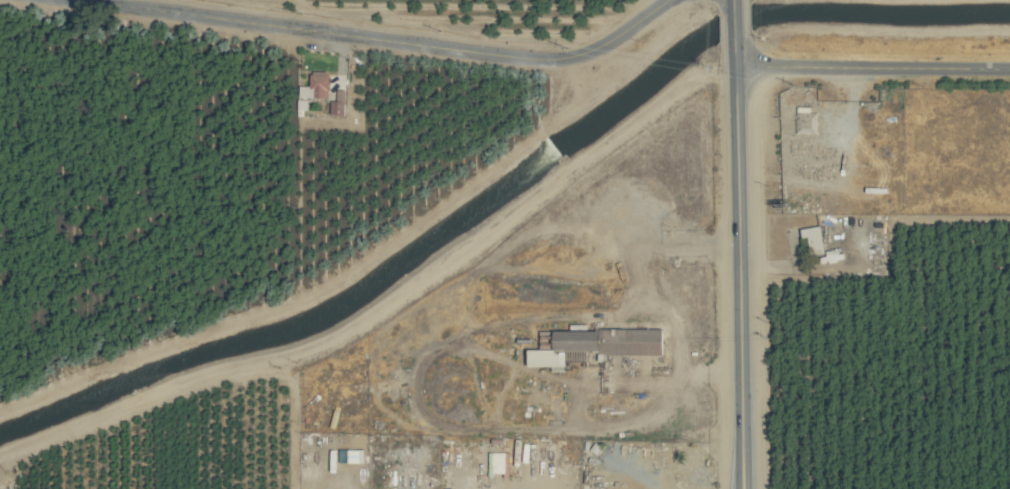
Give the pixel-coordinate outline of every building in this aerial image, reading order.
[(299,97),(329,98),(329,72),(311,71),(311,85),(300,85),(299,97)] [(330,115),(344,115),(345,90),(337,90),(336,101),(331,101),(330,115)] [(797,133),(817,132),(817,113),(810,113),(810,107),(796,107),(797,133)] [(800,229),(801,238),(808,237),(810,254),(824,253),(821,227),(800,229)] [(663,329),(554,329),(554,349),(528,349),(528,366),(553,366),(553,371),(566,371),(566,363),(591,363),(591,354),(663,354),(663,329)] [(492,476),(509,476),(510,452),(492,452),(492,476)]
